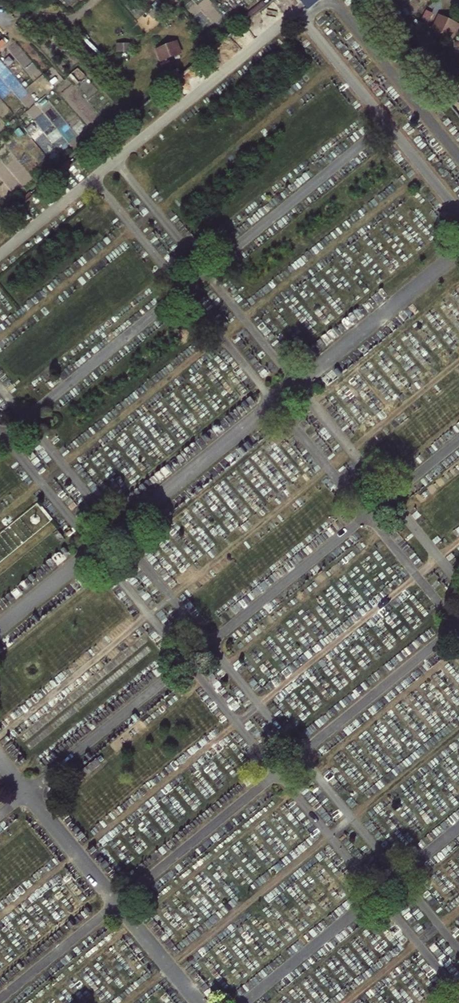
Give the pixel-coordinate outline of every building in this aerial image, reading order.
[(309,9),(320,0),(302,0),(309,9)] [(432,31),(457,38),(458,29),(458,20),(437,14),(432,31)] [(160,60),(185,54),(181,39),(156,46),(160,60)]
